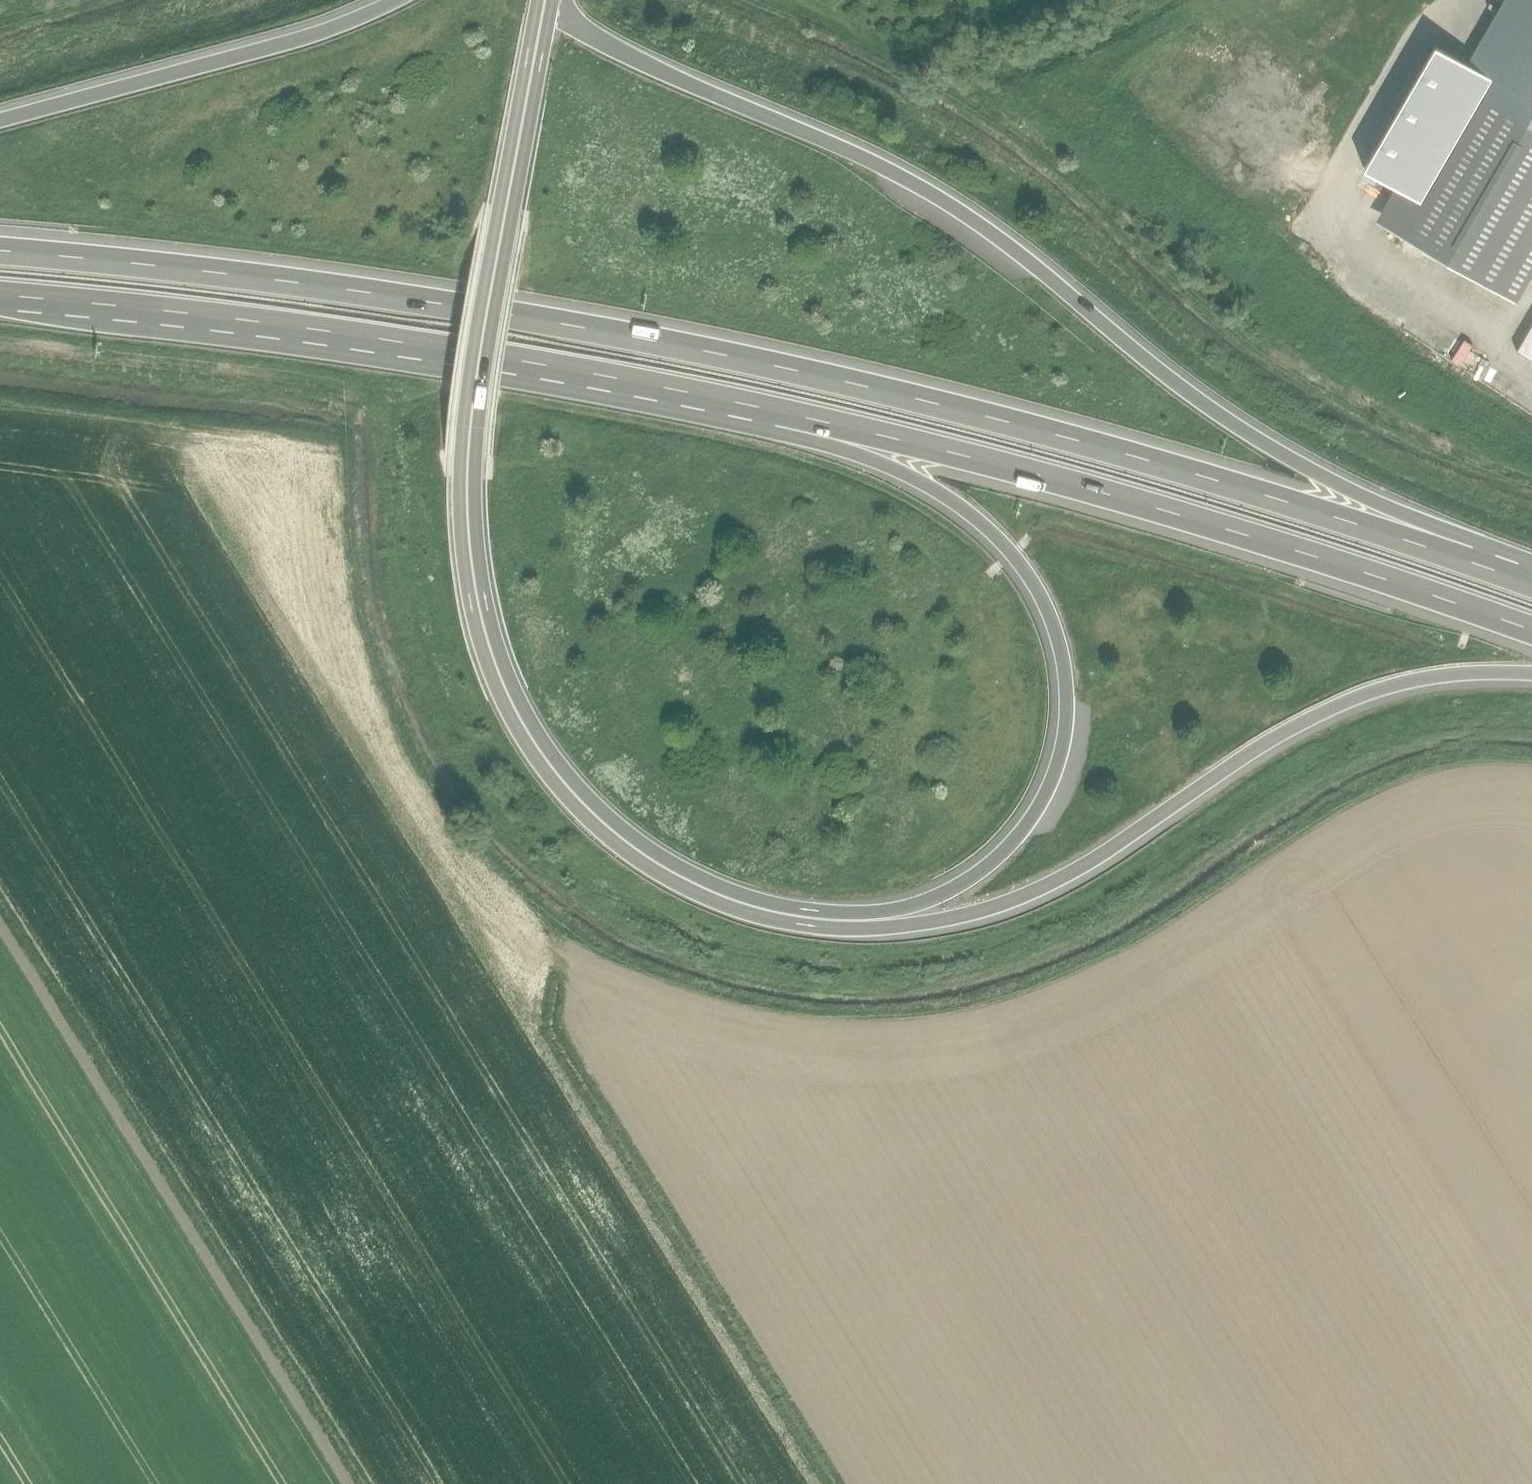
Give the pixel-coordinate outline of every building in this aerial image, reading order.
[(1371,172),(1395,186),(1377,218),(1515,299),(1531,270),(1531,0),(1508,0),(1472,62),(1444,46),(1371,172)] [(1513,350),(1531,361),(1531,319),(1513,350)]
